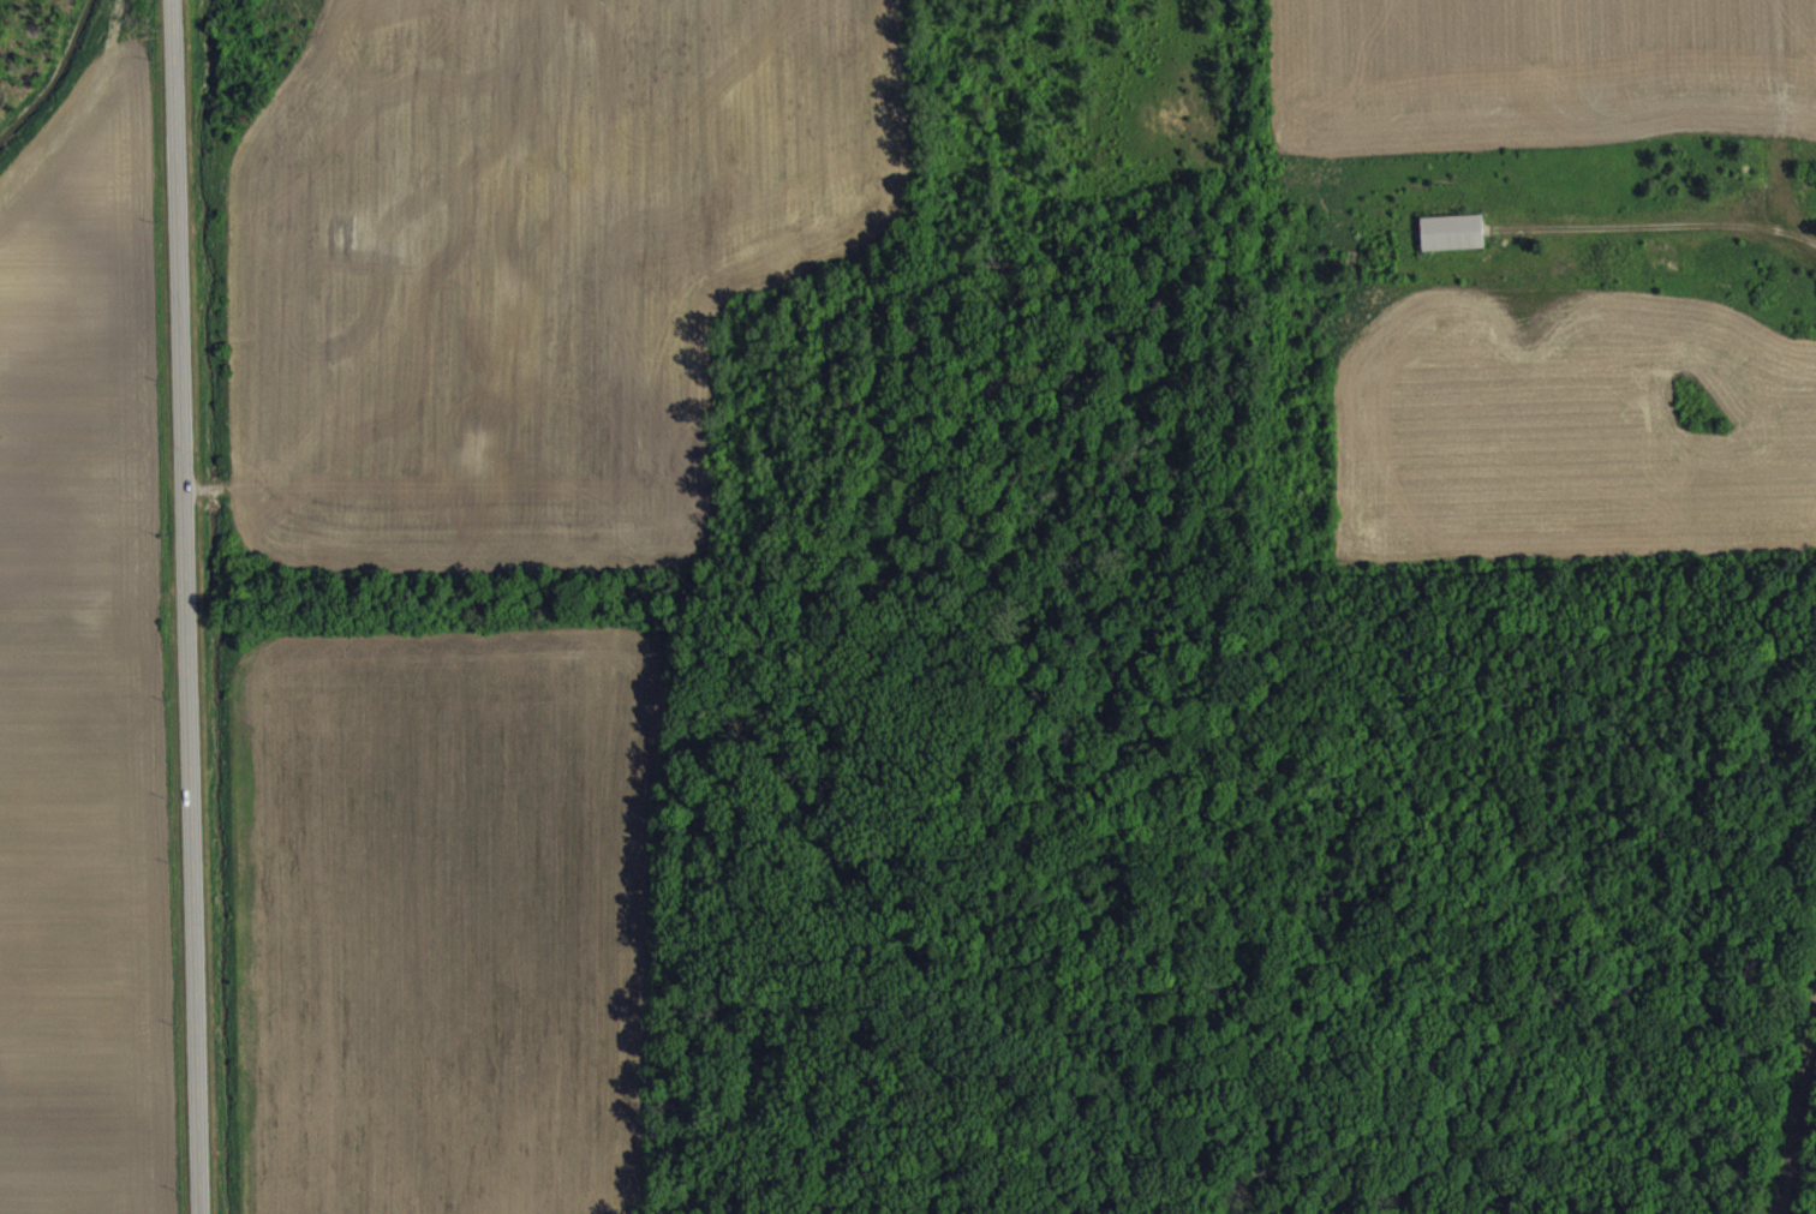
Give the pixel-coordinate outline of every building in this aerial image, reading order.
[(1422,229),(1423,262),(1485,260),(1484,227),(1422,229)]
